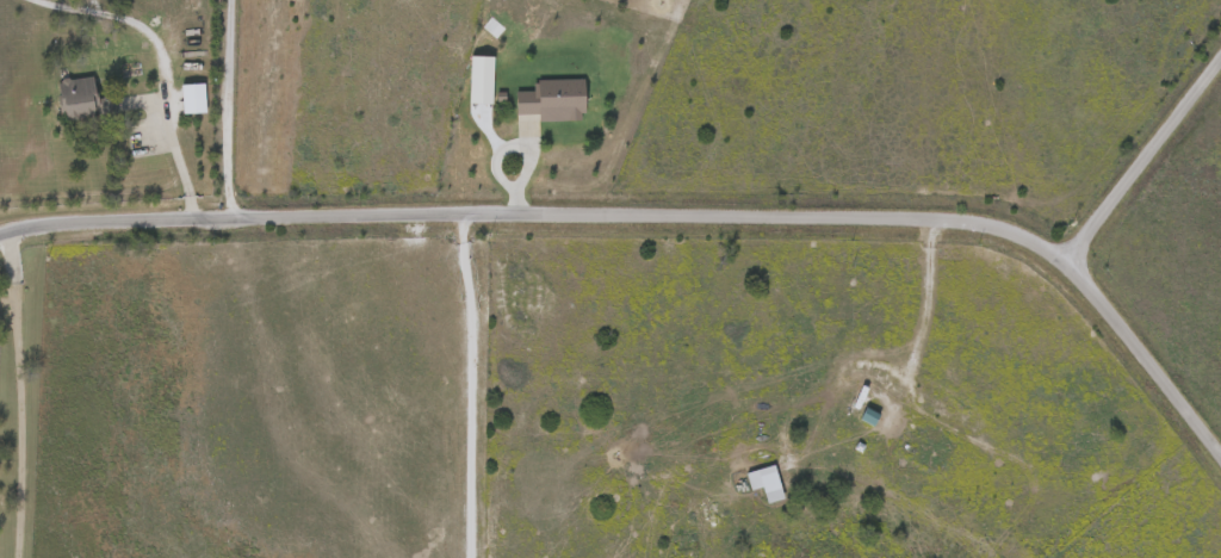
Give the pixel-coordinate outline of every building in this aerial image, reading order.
[(113,97),(116,113),(64,119),(60,80),(93,75),(97,99),(113,97)] [(540,119),(540,113),(517,113),(517,91),(535,91),(535,78),(585,78),(585,119),(540,119)] [(205,82),(205,112),(182,112),(182,82),(205,82)] [(862,418),(867,408),(881,414),(875,424),(862,418)] [(769,502),(763,486),(779,480),(785,497),(769,502)]
